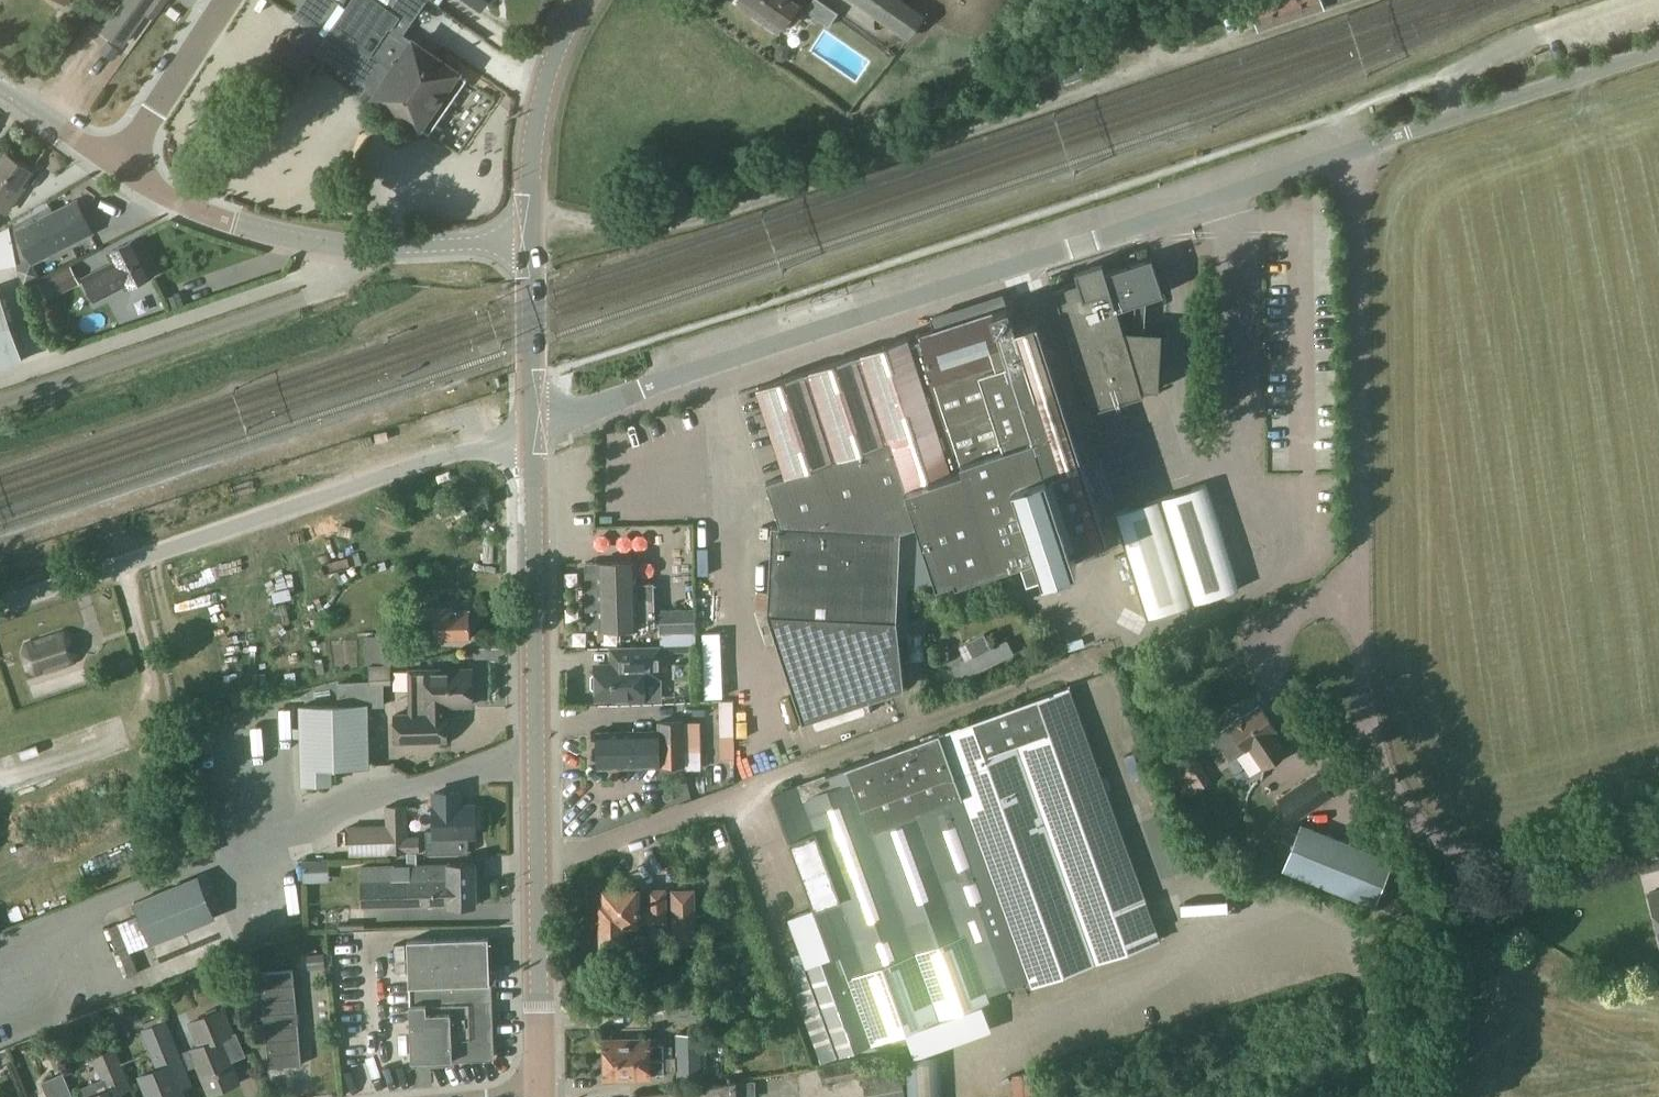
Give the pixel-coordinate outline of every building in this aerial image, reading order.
[(106,32),(123,45),(149,8),(156,13),(165,0),(129,0),(106,32)] [(367,87),(361,96),(371,103),(376,97),(418,128),(457,74),(392,27),(400,17),(377,0),(351,0),(326,35),(329,37),(318,51),(322,54),(367,87)] [(481,14),(491,0),(462,0),(481,14)] [(799,3),(799,4),(793,0),(738,0),(736,4),(778,34),(784,27),(783,26),(788,19),(798,25),(807,11),(829,26),(838,13),(820,0),(812,0),(807,8),(799,3)] [(926,14),(906,0),(851,0),(908,40),(926,14)] [(1265,4),(1251,9),(1258,30),(1324,8),(1321,0),(1264,0),(1265,4)] [(264,60),(300,86),(322,54),(318,51),(329,37),(326,35),(321,31),(319,33),(306,23),(298,34),(295,31),(291,37),(285,32),(264,60)] [(783,61),(788,57),(790,49),(787,44),(781,43),(776,46),(774,55),(777,60),(783,61)] [(0,164),(0,209),(5,213),(19,195),(16,193),(32,172),(8,154),(0,165),(0,164)] [(12,235),(19,267),(33,260),(34,263),(94,234),(78,203),(12,235)] [(9,225),(9,224),(0,229),(0,267),(16,263),(17,263),(9,225)] [(127,291),(155,276),(136,241),(109,256),(113,264),(85,279),(97,302),(125,288),(127,291)] [(1162,289),(1152,256),(1103,270),(1101,265),(1078,272),(1080,278),(1053,286),(1099,435),(1152,417),(1141,386),(1159,387),(1161,329),(1123,328),(1117,307),(1163,294),(1162,289)] [(42,301),(80,282),(76,275),(73,268),(35,287),(42,301)] [(23,362),(0,294),(0,369),(23,362)] [(896,622),(898,635),(907,635),(908,587),(920,587),(934,582),(935,583),(941,581),(941,580),(955,575),(959,575),(977,574),(980,573),(1021,560),(1028,580),(1078,564),(1073,547),(1088,542),(1081,522),(1102,515),(1038,320),(1014,328),(1007,306),(990,311),(987,302),(935,319),(938,328),(919,334),(920,339),(909,343),(907,338),(756,388),(785,476),(766,482),(780,527),(800,528),(800,524),(812,524),(812,523),(825,524),(825,525),(847,526),(847,525),(860,525),(860,527),(872,527),(872,532),(900,533),(896,622)] [(1162,506),(1192,603),(1226,593),(1237,589),(1216,522),(1204,483),(1189,488),(1160,497),(1162,506)] [(1116,510),(1137,575),(1150,616),(1192,603),(1162,506),(1160,497),(1116,510)] [(896,622),(900,533),(872,532),(872,527),(860,527),(860,525),(847,525),(847,526),(825,525),(825,524),(812,523),(812,524),(800,524),(800,528),(780,527),(771,527),(767,616),(768,616),(803,721),(905,688),(898,635),(896,622)] [(654,583),(637,584),(636,563),(585,564),(587,629),(600,629),(600,630),(655,629),(654,583)] [(434,640),(470,639),(469,611),(451,611),(451,608),(415,609),(416,626),(434,625),(434,640)] [(661,642),(696,641),(696,608),(659,609),(661,642)] [(28,668),(36,673),(74,661),(77,652),(72,637),(64,632),(27,644),(24,653),(28,668)] [(723,696),(720,633),(703,633),(706,697),(723,696)] [(966,643),(973,657),(952,668),(959,682),(1014,654),(1007,640),(992,647),(984,633),(966,643)] [(368,664),(400,664),(400,636),(368,636),(368,664)] [(473,643),(437,644),(437,655),(474,654),(473,643)] [(939,661),(949,661),(948,645),(938,645),(939,661)] [(660,648),(613,648),(613,666),(597,666),(597,673),(592,676),(592,688),(597,690),(597,698),(619,698),(619,700),(645,700),(644,679),(659,679),(659,680),(661,680),(660,648)] [(396,743),(449,742),(448,707),(476,707),(474,667),(409,668),(411,714),(395,714),(396,743)] [(788,973),(821,1063),(988,1000),(986,996),(1030,979),(1032,986),(1159,938),(1116,820),(1137,812),(1088,678),(773,793),(814,907),(789,917),(802,953),(790,956),(793,964),(804,960),(806,966),(788,973)] [(303,782),(330,781),(330,768),(368,766),(366,706),(382,706),(382,682),(339,683),(339,705),(301,706),(301,709),(303,782)] [(1287,751),(1273,731),(1276,729),(1260,705),(1230,725),(1230,726),(1214,737),(1231,763),(1252,749),(1263,766),(1287,751)] [(716,716),(717,751),(731,751),(730,715),(716,716)] [(293,751),(292,722),(278,722),(279,751),(293,751)] [(597,733),(597,767),(685,766),(685,747),(700,746),(700,722),(685,723),(685,722),(657,722),(657,731),(597,733)] [(265,745),(252,745),(253,780),(266,779),(265,745)] [(197,749),(186,752),(195,786),(206,783),(197,749)] [(1251,766),(1238,772),(1247,793),(1261,787),(1251,766)] [(1294,819),(1331,794),(1316,772),(1279,797),(1294,819)] [(433,819),(423,819),(424,834),(433,834),(433,837),(475,837),(475,805),(460,805),(460,793),(433,793),(433,819)] [(375,825),(375,856),(378,856),(377,854),(431,853),(431,836),(408,836),(408,806),(386,806),(386,825),(375,825)] [(109,815),(109,833),(126,833),(126,816),(109,815)] [(1393,861),(1301,824),(1283,869),(1375,906),(1393,861)] [(349,857),(375,856),(375,825),(349,825),(349,857)] [(1636,844),(1643,872),(1658,868),(1658,838),(1636,844)] [(324,864),(316,864),(316,860),(302,860),(303,880),(316,880),(316,878),(324,878),(324,864)] [(362,906),(448,904),(448,906),(476,905),(475,862),(448,862),(448,865),(361,866),(362,906)] [(1163,867),(1150,871),(1156,890),(1168,886),(1163,867)] [(151,945),(216,918),(198,874),(132,902),(151,945)] [(649,890),(649,909),(637,909),(636,891),(606,891),(606,905),(601,905),(602,941),(628,941),(628,923),(667,922),(666,889),(649,890)] [(676,946),(697,946),(696,923),(696,890),(672,890),(673,929),(676,929),(676,946)] [(1649,893),(1658,934),(1658,891),(1649,893)] [(302,933),(300,903),(287,903),(288,933),(302,933)] [(116,938),(128,969),(148,961),(136,930),(116,938)] [(453,1063),(453,1059),(491,1058),(486,938),(405,941),(410,1060),(417,1060),(417,1064),(453,1063)] [(260,973),(261,981),(261,986),(267,1045),(269,1067),(272,1067),(302,1064),(300,1044),(297,1006),(294,977),(293,970),(260,973)] [(669,1020),(700,1019),(700,1003),(669,1004),(669,1020)] [(237,1083),(220,1039),(232,1034),(223,1010),(188,1022),(197,1046),(190,1049),(190,1048),(183,1051),(190,1068),(197,1066),(208,1094),(237,1083)] [(169,1069),(183,1063),(165,1022),(142,1032),(153,1058),(141,1064),(145,1074),(140,1077),(149,1096),(181,1096),(169,1069)] [(676,1034),(677,1058),(702,1058),(702,1033),(676,1034)] [(656,1043),(656,1039),(648,1039),(648,1040),(606,1041),(607,1079),(649,1078),(649,1074),(665,1074),(665,1069),(675,1069),(675,1057),(673,1057),(672,1046),(665,1046),(665,1043),(656,1043)] [(93,1058),(105,1086),(87,1093),(89,1096),(88,1096),(120,1096),(117,1090),(130,1085),(115,1049),(93,1058)] [(909,1096),(942,1096),(940,1054),(907,1057),(909,1096)] [(702,1077),(702,1058),(677,1058),(677,1083),(702,1077)] [(832,1082),(858,1078),(855,1060),(823,1065),(826,1082),(827,1082),(828,1087),(833,1087),(832,1082)] [(904,1095),(900,1068),(863,1074),(867,1096),(889,1096),(904,1095)] [(63,1072),(41,1082),(48,1096),(74,1096),(63,1072)] [(816,1073),(739,1083),(739,1096),(816,1096),(816,1073)] [(630,1095),(630,1096),(737,1096),(737,1081),(630,1095)]
